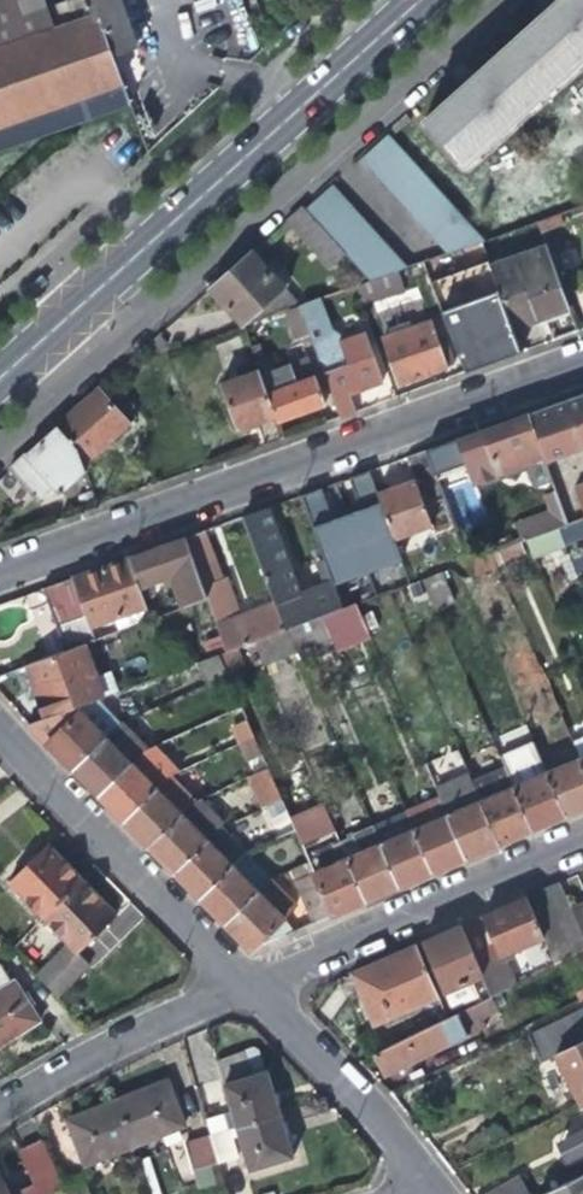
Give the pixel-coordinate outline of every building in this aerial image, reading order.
[(128,104),(110,55),(134,46),(118,0),(65,0),(74,23),(51,30),(42,0),(0,0),(0,151),(128,104)] [(550,88),(582,58),(582,0),(557,0),(551,5),(509,42),(550,88)] [(425,117),(466,163),(550,88),(509,42),(467,80),(425,117)] [(390,131),(363,155),(400,197),(448,250),(483,238),(486,237),(437,183),(390,131)] [(391,250),(331,183),(304,208),(344,250),(370,278),(398,268),(405,266),(391,250)] [(327,265),(344,250),(304,208),(301,204),(284,220),(327,265)] [(545,235),(487,255),(512,325),(542,314),(570,305),(545,235)] [(243,323),(287,307),(299,303),(250,250),(232,267),(210,286),(243,323)] [(521,349),(512,325),(487,255),(486,252),(428,272),(463,370),(521,349)] [(404,287),(398,268),(370,278),(354,283),(361,303),(404,287)] [(313,298),(299,303),(307,325),(313,341),(326,337),(313,298)] [(294,330),(307,325),(299,303),(287,307),(294,330)] [(450,362),(440,333),(434,335),(429,318),(380,335),(396,380),(422,372),(450,362)] [(315,349),(339,415),(356,409),(350,392),(365,386),(382,380),(365,331),(315,349)] [(251,348),(258,367),(259,371),(267,369),(258,345),(251,348)] [(307,355),(289,361),(296,380),(313,374),(307,355)] [(296,380),(289,361),(267,369),(259,371),(274,413),(275,418),(299,410),(323,402),(313,374),(296,380)] [(254,420),(274,413),(259,371),(258,367),(219,381),(235,426),(254,420)] [(113,380),(101,391),(121,414),(128,408),(124,403),(130,398),(113,380)] [(79,404),(56,425),(80,451),(87,458),(134,415),(128,408),(121,414),(101,391),(98,387),(79,404)] [(548,405),(566,456),(582,450),(582,392),(578,394),(548,405)] [(547,462),(566,456),(548,405),(530,412),(544,455),(547,462)] [(497,472),(544,455),(530,412),(504,421),(481,429),(497,472)] [(86,468),(80,451),(56,425),(34,445),(7,469),(32,496),(49,481),(59,491),(86,468)] [(458,438),(424,450),(440,493),(497,472),(481,429),(458,438)] [(440,493),(424,450),(406,456),(415,478),(431,523),(434,532),(453,526),(440,493)] [(362,508),(379,501),(376,492),(368,470),(351,476),(362,508)] [(392,536),(431,523),(415,478),(397,485),(376,492),(379,501),(392,536)] [(574,483),(582,508),(582,479),(574,483)] [(521,539),(523,538),(558,524),(567,521),(561,505),(515,521),(521,539)] [(297,591),(267,506),(242,515),(273,600),(282,626),(288,624),(320,612),(341,605),(337,594),(332,579),(311,586),(297,591)] [(567,545),(558,524),(523,538),(532,558),(567,545)] [(220,574),(203,530),(184,536),(200,581),(220,574)] [(206,596),(200,581),(184,536),(157,546),(144,551),(167,611),(206,596)] [(504,545),(490,550),(495,562),(524,551),(520,539),(504,545)] [(325,560),(332,579),(337,594),(391,574),(378,542),(354,550),(325,560)] [(470,571),(495,562),(490,550),(465,559),(470,571)] [(167,611),(144,551),(127,557),(145,607),(148,617),(167,611)] [(91,627),(145,607),(127,557),(93,569),(41,588),(63,648),(82,641),(94,637),(91,627)] [(406,584),(415,609),(452,597),(443,571),(406,584)] [(215,621),(224,648),(238,643),(253,637),(282,626),(273,600),(249,609),(215,621)] [(354,600),(341,605),(320,612),(325,624),(336,647),(369,634),(354,600)] [(293,636),(325,624),(320,612),(288,624),(293,636)] [(296,643),(293,636),(288,624),(282,626),(253,637),(262,657),(296,643)] [(94,673),(82,641),(63,648),(14,666),(22,686),(28,699),(39,694),(46,714),(75,703),(117,688),(110,667),(94,673)] [(246,662),(238,643),(224,648),(217,650),(226,672),(234,689),(242,687),(234,667),(246,662)] [(204,682),(226,672),(217,650),(195,659),(204,682)] [(81,709),(75,703),(46,714),(28,720),(60,753),(73,766),(119,722),(120,721),(103,701),(81,709)] [(226,720),(236,743),(253,734),(248,722),(244,713),(226,720)] [(145,748),(119,722),(73,766),(89,782),(99,793),(145,748)] [(494,738),(506,767),(540,752),(528,724),(494,738)] [(253,734),(236,743),(250,774),(267,766),(261,752),(253,734)] [(580,755),(582,762),(582,734),(572,738),(580,755)] [(154,744),(145,748),(99,793),(112,806),(124,819),(169,774),(178,770),(154,744)] [(540,752),(506,767),(533,827),(548,820),(567,812),(548,770),(540,752)] [(548,770),(567,812),(582,805),(582,762),(580,755),(548,770)] [(250,774),(263,806),(281,798),(267,766),(250,774)] [(506,767),(473,781),(500,841),(517,834),(533,827),(506,767)] [(435,784),(440,796),(466,856),(484,848),(500,841),(473,781),(468,770),(435,784)] [(194,800),(169,774),(124,819),(135,830),(149,844),(194,800)] [(440,796),(407,810),(433,870),(453,862),(466,856),(440,796)] [(200,797),(194,800),(149,844),(163,859),(175,871),(220,826),(226,823),(200,797)] [(294,827),(281,798),(263,806),(262,807),(275,836),(294,827)] [(323,803),(289,816),(302,848),(336,835),(323,803)] [(407,810),(374,825),(399,885),(416,877),(433,870),(407,810)] [(374,825),(341,839),(367,899),(382,892),(399,885),(374,825)] [(245,853),(220,826),(175,871),(190,886),(200,897),(245,853)] [(305,854),(309,862),(331,914),(350,906),(367,899),(341,839),(305,854)] [(41,916),(80,878),(65,863),(46,844),(7,882),(41,916)] [(271,879),(245,853),(200,897),(214,911),(225,923),(271,879)] [(314,922),(331,914),(309,862),(292,870),(314,922)] [(41,916),(66,943),(76,952),(115,914),(102,901),(80,878),(41,916)] [(273,878),(271,879),(225,923),(244,942),(251,949),(295,930),(279,913),(293,898),(273,878)] [(545,936),(556,962),(582,949),(582,927),(573,905),(560,879),(547,884),(526,893),(545,936)] [(508,953),(545,936),(526,893),(502,903),(462,920),(484,969),(493,992),(507,985),(519,979),(508,953)] [(573,905),(582,927),(582,901),(573,905)] [(465,977),(484,969),(462,920),(447,927),(423,937),(444,986),(438,988),(440,992),(444,1003),(470,992),(465,977)] [(374,1020),(440,992),(438,988),(416,940),(355,966),(363,987),(367,995),(364,997),(374,1020)] [(76,952),(66,943),(33,975),(55,997),(88,965),(76,952)] [(543,945),(516,951),(520,968),(547,962),(543,945)] [(0,986),(0,1042),(17,1032),(38,1019),(12,978),(0,986)] [(507,985),(493,992),(449,1015),(377,1052),(382,1063),(388,1073),(488,1023),(484,1015),(514,1000),(507,985)] [(527,1032),(541,1059),(554,1053),(566,1077),(580,1105),(582,1104),(582,1004),(527,1032)] [(251,1075),(243,1050),(217,1060),(224,1083),(251,1075)] [(237,1125),(278,1112),(275,1102),(266,1071),(251,1075),(224,1083),(233,1114),(237,1125)] [(143,1090),(116,1101),(133,1145),(163,1134),(165,1141),(186,1132),(167,1081),(143,1090)] [(106,1156),(133,1145),(116,1101),(93,1110),(67,1120),(86,1171),(109,1162),(106,1156)] [(282,1123),(278,1112),(237,1125),(240,1135),(250,1169),(292,1157),(282,1123)] [(206,1122),(209,1134),(237,1125),(233,1114),(206,1122)] [(236,1157),(232,1137),(240,1135),(237,1125),(209,1134),(218,1163),(236,1157)] [(196,1169),(218,1163),(209,1134),(186,1141),(196,1169)] [(43,1141),(19,1152),(35,1187),(20,1193),(46,1193),(62,1186),(43,1141)] [(570,1180),(541,1193),(582,1193),(582,1173),(570,1180)] [(480,1193),(526,1193),(518,1176),(480,1193)] [(65,1193),(90,1193),(86,1185),(65,1193)] [(62,1186),(46,1193),(65,1193),(62,1186)]
